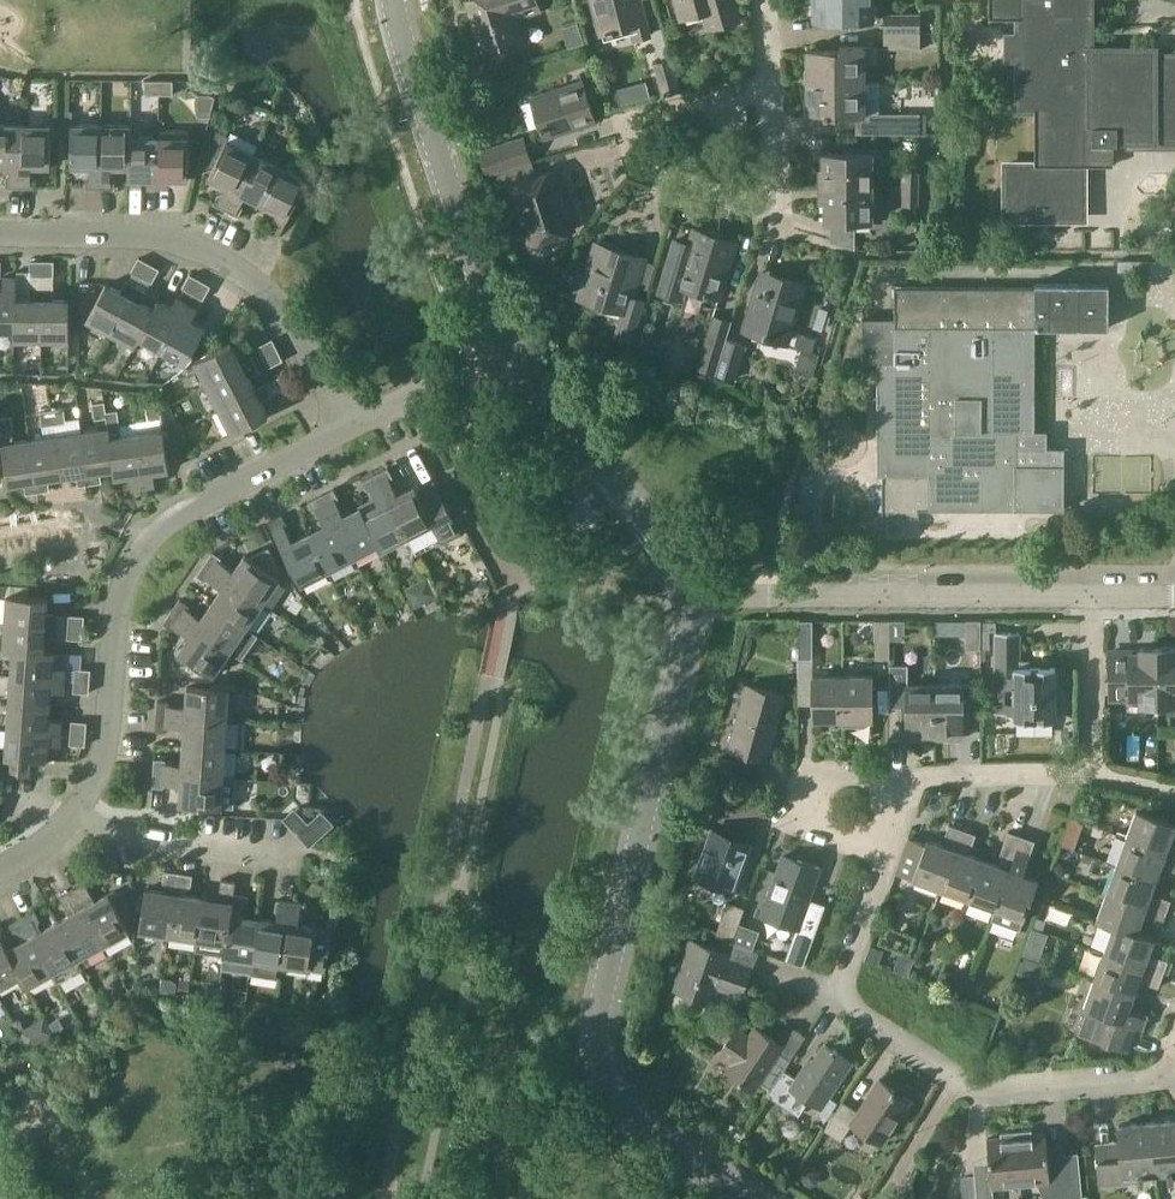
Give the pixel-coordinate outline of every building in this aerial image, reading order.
[(482,49),(521,37),(515,18),(540,10),(537,0),(472,0),(467,2),(482,49)] [(650,34),(641,0),(593,0),(602,32),(630,24),(634,39),(650,34)] [(681,16),(705,10),(710,27),(740,19),(735,0),(677,0),(681,16)] [(816,19),(873,19),(873,0),(816,0),(816,19)] [(1154,56),(1153,50),(1095,50),(1095,0),(989,0),(989,18),(1015,18),(1015,32),(1004,32),(1004,61),(1015,61),(1015,114),(1036,114),(1036,164),(1007,164),(1007,218),(1085,218),(1085,166),(1114,166),(1114,144),(1174,144),(1174,56),(1154,56)] [(885,13),(885,33),(920,33),(921,14),(885,13)] [(920,49),(920,33),(885,33),(885,49),(920,49)] [(808,49),(808,82),(866,82),(866,63),(874,63),(879,59),(878,46),(840,46),(840,49),(808,49)] [(664,95),(670,94),(680,91),(671,58),(655,63),(664,95)] [(145,94),(160,94),(160,80),(145,79),(145,94)] [(173,80),(160,80),(160,94),(173,94),(173,80)] [(583,81),(531,97),(544,138),(596,121),(583,81)] [(866,100),(866,82),(808,82),(808,113),(839,113),(839,116),(856,116),(856,133),(884,133),(884,129),(920,129),(920,113),(873,113),(873,100),(866,100)] [(0,124),(0,165),(10,166),(10,172),(6,176),(6,187),(22,187),(22,124),(0,124)] [(52,124),(22,124),(22,187),(36,187),(36,175),(33,172),(32,165),(52,166),(52,124)] [(86,187),(102,187),(102,124),(72,124),(71,166),(90,166),(90,172),(87,177),(86,187)] [(102,124),(102,187),(115,187),(115,178),(112,174),(112,167),(129,166),(130,166),(132,137),(133,137),(132,124),(102,124)] [(226,209),(253,153),(258,144),(231,131),(229,135),(217,129),(207,166),(213,169),(208,178),(225,186),(222,192),(218,193),(213,203),(226,209)] [(130,166),(129,166),(129,179),(148,179),(148,186),(160,186),(160,137),(133,137),(132,137),(130,166)] [(160,137),(160,186),(169,186),(170,179),(189,179),(189,137),(160,137)] [(523,137),(479,151),(487,175),(531,161),(523,137)] [(819,187),(825,187),(873,186),(873,148),(848,148),(848,153),(822,153),(822,168),(819,169),(819,187)] [(280,166),(253,153),(226,209),(239,215),(244,205),(242,201),(245,195),(261,203),(280,166)] [(307,179),(280,166),(261,203),(278,211),(274,218),(270,218),(265,228),(280,235),(307,179)] [(575,229),(556,170),(510,185),(529,244),(575,229)] [(905,171),(905,186),(918,185),(918,171),(905,171)] [(918,199),(918,185),(905,186),(905,199),(918,199)] [(825,221),(831,221),(850,221),(850,225),(874,225),(873,186),(825,187),(825,221)] [(657,292),(670,296),(682,300),(686,288),(719,298),(737,242),(695,229),(691,242),(674,237),(657,292)] [(1016,245),(1027,245),(1027,237),(1015,237),(1016,245)] [(632,295),(635,285),(647,288),(655,264),(643,260),(644,258),(598,244),(585,284),(599,288),(595,302),(622,310),(614,338),(632,344),(646,300),(632,295)] [(131,271),(141,277),(149,263),(138,257),(131,271)] [(1118,260),(1118,275),(1174,275),(1174,261),(1118,260)] [(30,276),(42,276),(42,261),(30,261),(30,276)] [(53,276),(53,261),(42,261),(42,276),(53,276)] [(159,268),(149,263),(141,277),(151,283),(159,268)] [(805,284),(763,271),(745,329),(787,342),(805,284)] [(183,288),(193,294),(201,280),(190,275),(183,288)] [(0,289),(0,329),(14,329),(15,330),(15,299),(17,299),(17,277),(16,276),(4,276),(3,289),(0,289)] [(106,284),(86,319),(111,333),(136,286),(126,280),(119,291),(106,284)] [(210,286),(201,280),(193,294),(203,299),(210,286)] [(534,280),(528,280),(523,286),(532,295),(540,286),(534,280)] [(29,299),(17,299),(15,299),(15,330),(14,329),(14,340),(41,340),(41,286),(30,286),(29,299)] [(53,286),(41,286),(41,340),(69,340),(70,299),(53,299),(53,286)] [(154,309),(152,309),(141,302),(147,292),(136,286),(111,333),(135,346),(140,337),(138,336),(154,309)] [(1035,435),(1035,432),(1036,332),(1111,333),(1111,289),(1038,288),(1037,292),(897,290),(896,318),(864,318),(864,362),(879,362),(877,475),(882,475),(881,516),(918,517),(918,510),(1064,511),(1065,450),(1047,450),(1047,435),(1035,435)] [(557,300),(542,294),(537,305),(552,312),(557,300)] [(138,336),(140,337),(162,349),(188,303),(178,297),(171,308),(157,301),(152,309),(154,309),(138,336)] [(162,349),(187,363),(207,328),(192,320),(199,308),(188,303),(162,349)] [(820,307),(815,327),(823,329),(824,325),(827,326),(830,316),(827,315),(828,310),(820,307)] [(732,321),(713,315),(696,367),(716,373),(727,338),(732,321)] [(259,345),(265,356),(278,349),(273,338),(259,345)] [(745,344),(727,338),(716,373),(734,379),(745,344)] [(231,342),(194,362),(207,386),(255,361),(250,351),(239,356),(231,342)] [(284,360),(278,349),(265,356),(270,366),(284,360)] [(207,386),(219,409),(256,390),(256,389),(249,377),(260,371),(255,361),(207,386)] [(290,371),(276,378),(282,389),(295,382),(290,371)] [(256,390),(219,409),(233,434),(269,415),(261,401),(273,395),(267,383),(256,389),(256,390)] [(95,418),(107,416),(108,416),(107,412),(105,401),(94,403),(95,418)] [(164,429),(162,429),(160,419),(162,419),(160,403),(147,406),(149,420),(135,423),(137,433),(144,486),(156,484),(154,472),(170,469),(164,429)] [(63,408),(52,409),(55,424),(67,422),(65,407),(63,408)] [(52,409),(41,411),(43,426),(55,424),(52,409)] [(118,410),(107,412),(108,416),(107,416),(108,427),(110,437),(115,467),(113,468),(114,477),(131,475),(133,487),(144,486),(137,433),(135,423),(134,423),(134,421),(120,423),(118,410)] [(0,417),(0,423),(1,432),(14,430),(11,415),(0,417)] [(108,427),(83,431),(90,484),(102,482),(100,470),(113,468),(115,467),(110,437),(108,427)] [(78,485),(90,484),(83,431),(56,435),(62,475),(76,473),(78,485)] [(62,475),(56,435),(30,439),(38,491),(49,490),(48,478),(62,475)] [(38,491),(30,439),(3,443),(9,483),(24,481),(26,493),(38,491)] [(435,480),(417,489),(415,486),(398,494),(392,483),(393,476),(388,468),(376,474),(408,537),(433,524),(442,544),(462,534),(435,480)] [(372,492),(375,498),(359,506),(360,508),(361,507),(363,512),(362,513),(379,545),(378,545),(380,551),(408,537),(376,474),(362,481),(367,490),(372,492)] [(813,489),(813,475),(802,475),(802,489),(813,489)] [(334,488),(321,495),(352,558),(378,545),(379,545),(362,513),(363,512),(361,507),(360,508),(343,516),(337,504),(339,498),(334,488)] [(308,534),(327,571),(352,558),(321,495),(309,501),(313,510),(319,513),(325,525),(308,534)] [(301,584),(327,571),(308,534),(293,542),(287,530),(288,524),(283,515),(269,521),(301,584)] [(212,552),(204,563),(263,603),(280,579),(245,555),(234,571),(222,564),(221,557),(212,552)] [(263,603),(204,563),(197,574),(205,580),(211,579),(222,588),(211,603),(246,627),(263,603)] [(8,594),(6,622),(59,625),(59,614),(47,613),(48,597),(8,594)] [(229,651),(246,627),(211,603),(202,617),(190,609),(188,604),(180,599),(172,611),(229,651)] [(178,652),(212,675),(229,651),(172,611),(164,623),(173,629),(177,628),(189,636),(178,652)] [(68,626),(83,627),(84,616),(69,615),(68,626)] [(812,660),(813,621),(798,622),(798,660),(812,660)] [(890,660),(890,659),(890,621),(875,621),(875,660),(890,660)] [(967,621),(956,621),(956,635),(967,635),(967,621)] [(981,621),(967,621),(967,635),(967,650),(981,650),(981,621)] [(58,636),(59,625),(6,622),(4,648),(4,649),(14,651),(14,649),(44,651),(44,649),(45,636),(58,636)] [(68,626),(68,638),(83,639),(83,627),(68,626)] [(1019,632),(995,632),(995,713),(1014,713),(1014,720),(1055,720),(1055,667),(1019,667),(1019,632)] [(1141,703),(1158,703),(1158,647),(1141,647),(1141,652),(1110,652),(1110,698),(1141,698),(1141,703)] [(1158,647),(1158,703),(1174,702),(1174,647),(1158,647)] [(54,650),(44,649),(44,651),(14,649),(14,651),(12,674),(65,679),(66,667),(53,666),(54,652),(54,650)] [(76,668),(75,679),(90,681),(91,669),(76,668)] [(12,674),(10,702),(50,705),(52,690),(64,691),(65,679),(12,674)] [(813,719),(842,719),(842,676),(813,675),(813,719)] [(873,676),(842,676),(842,719),(873,720),(873,676)] [(75,679),(74,692),(90,693),(90,681),(75,679)] [(907,726),(907,737),(935,737),(935,683),(906,683),(907,710),(901,710),(902,726),(907,726)] [(964,737),(964,736),(964,726),(970,726),(970,710),(964,710),(963,683),(935,683),(935,737),(964,737)] [(169,700),(158,699),(157,714),(227,720),(234,720),(237,689),(188,686),(187,704),(172,704),(169,700)] [(767,759),(773,736),(775,730),(775,729),(785,696),(748,686),(730,748),(767,759)] [(10,702),(8,728),(61,731),(62,720),(50,719),(50,705),(10,702)] [(184,736),(183,744),(225,748),(227,720),(157,714),(156,728),(167,728),(171,724),(184,726),(184,733),(184,736)] [(86,733),(87,722),(71,721),(71,732),(86,733)] [(60,744),(60,736),(61,731),(8,728),(5,756),(11,756),(10,768),(31,770),(32,760),(46,761),(47,743),(60,744)] [(85,744),(86,736),(86,733),(71,732),(70,743),(85,744)] [(225,748),(183,744),(181,763),(168,762),(164,757),(154,757),(153,772),(216,776),(223,776),(225,748)] [(752,781),(757,766),(723,756),(719,771),(752,781)] [(221,806),(223,776),(216,776),(153,772),(152,786),(162,787),(167,783),(181,784),(179,804),(221,806)] [(299,837),(309,847),(322,835),(334,824),(322,811),(310,822),(295,807),(283,819),(299,837)] [(1127,838),(1174,855),(1174,843),(1171,841),(1174,830),(1174,822),(1138,809),(1129,832),(1127,838)] [(913,878),(942,888),(963,828),(949,823),(946,834),(948,838),(946,844),(928,838),(925,844),(909,839),(897,872),(913,878)] [(942,888),(968,897),(983,857),(966,851),(968,845),(973,843),(976,833),(963,828),(942,888)] [(1119,828),(1117,834),(1127,838),(1129,832),(1119,828)] [(750,843),(714,830),(698,875),(733,888),(750,843)] [(968,897),(996,907),(1022,835),(1009,830),(1001,853),(1002,858),(1000,864),(983,857),(968,897)] [(1035,840),(1022,835),(996,907),(992,920),(1019,930),(1024,917),(1039,878),(1024,872),(1035,840)] [(1127,838),(1117,864),(1157,879),(1164,861),(1170,864),(1172,868),(1174,869),(1174,855),(1127,838)] [(798,860),(783,854),(762,915),(797,927),(790,948),(808,954),(821,917),(804,912),(821,866),(799,858),(798,860)] [(1117,864),(1107,892),(1167,913),(1172,899),(1162,896),(1157,898),(1151,896),(1157,879),(1117,864)] [(164,891),(145,888),(139,930),(169,934),(178,871),(165,869),(162,879),(166,883),(164,891)] [(169,934),(197,939),(203,898),(186,895),(187,887),(191,885),(193,874),(178,871),(169,934)] [(197,939),(225,943),(226,943),(235,892),(236,880),(221,878),(220,890),(222,893),(221,901),(203,898),(197,939)] [(84,882),(72,889),(103,944),(109,941),(129,929),(122,916),(128,913),(125,908),(127,906),(124,901),(126,900),(121,891),(110,896),(108,893),(91,902),(88,895),(89,891),(84,882)] [(73,912),(57,921),(77,958),(103,944),(72,889),(59,896),(65,905),(69,906),(73,912)] [(226,943),(225,943),(223,954),(252,959),(258,917),(241,914),(243,906),(246,904),(248,894),(235,892),(226,943)] [(1138,933),(1138,932),(1144,916),(1151,918),(1152,923),(1162,926),(1167,913),(1107,892),(1097,919),(1114,926),(1115,924),(1138,933)] [(281,963),(291,900),(277,898),(275,909),(278,912),(277,920),(258,917),(252,959),(253,959),(251,974),(279,978),(281,963)] [(281,963),(325,970),(332,930),(317,928),(318,926),(298,923),(299,915),(303,913),(305,902),(291,900),(281,963)] [(733,939),(745,907),(728,900),(716,933),(733,939)] [(83,968),(77,958),(57,921),(41,930),(38,924),(39,919),(34,910),(22,917),(53,972),(58,982),(83,968)] [(1046,920),(1037,916),(1033,926),(1043,930),(1046,920)] [(22,941),(7,949),(6,949),(21,976),(20,977),(26,987),(53,972),(22,917),(9,924),(14,933),(19,934),(22,941)] [(1154,938),(1138,932),(1138,933),(1115,924),(1114,926),(1105,952),(1163,973),(1168,960),(1158,956),(1154,958),(1148,956),(1154,938)] [(1048,933),(1032,928),(1029,937),(1044,942),(1048,933)] [(20,977),(21,976),(6,949),(7,949),(1,938),(0,939),(0,988),(20,977)] [(731,953),(690,939),(681,962),(683,963),(674,989),(713,1003),(718,987),(741,995),(752,967),(729,959),(731,953)] [(109,941),(103,944),(110,957),(116,953),(109,941)] [(879,966),(884,950),(870,945),(864,960),(879,966)] [(1105,952),(1094,979),(1134,994),(1141,975),(1147,977),(1149,983),(1159,986),(1163,973),(1105,952)] [(900,953),(895,970),(908,975),(914,958),(900,953)] [(190,980),(184,979),(180,979),(178,993),(188,994),(190,980)] [(1128,1010),(1134,994),(1094,979),(1084,1007),(1097,1012),(1089,1036),(1127,1051),(1136,1026),(1144,1028),(1149,1014),(1139,1010),(1135,1012),(1128,1010)] [(317,993),(310,992),(308,1011),(314,1012),(317,993)] [(52,1033),(44,1018),(21,1031),(29,1046),(52,1033)] [(64,1026),(63,1026),(59,1018),(50,1023),(55,1031),(64,1026)] [(760,1081),(771,1088),(784,1069),(790,1059),(779,1052),(784,1045),(755,1026),(749,1035),(736,1027),(717,1056),(730,1065),(725,1072),(753,1091),(760,1081)] [(784,1069),(771,1088),(767,1094),(799,1115),(809,1100),(821,1108),(852,1061),(824,1042),(810,1064),(807,1062),(797,1077),(784,1069)] [(882,1143),(911,1099),(879,1078),(857,1110),(843,1101),(825,1129),(841,1140),(852,1123),(882,1143)] [(791,1136),(795,1135),(799,1132),(800,1127),(799,1123),(796,1120),(792,1118),(787,1119),(784,1122),(783,1126),(783,1131),(787,1134),(791,1136)] [(1150,1121),(1155,1172),(1168,1171),(1168,1176),(1170,1178),(1174,1177),(1174,1118),(1150,1121)] [(1144,1173),(1155,1172),(1150,1121),(1118,1124),(1120,1150),(1097,1152),(1100,1184),(1142,1181),(1144,1178),(1144,1173)] [(1016,1130),(1021,1185),(1038,1183),(1045,1198),(1073,1198),(1083,1198),(1078,1152),(1064,1153),(1063,1141),(1047,1143),(1046,1132),(1032,1133),(1032,1129),(1016,1130)] [(1021,1185),(1016,1130),(1001,1132),(1001,1136),(987,1137),(990,1172),(975,1174),(977,1198),(994,1198),(993,1187),(1021,1185)] [(818,1177),(816,1172),(811,1170),(805,1172),(803,1177),(805,1182),(810,1185),(816,1183),(818,1177)]
